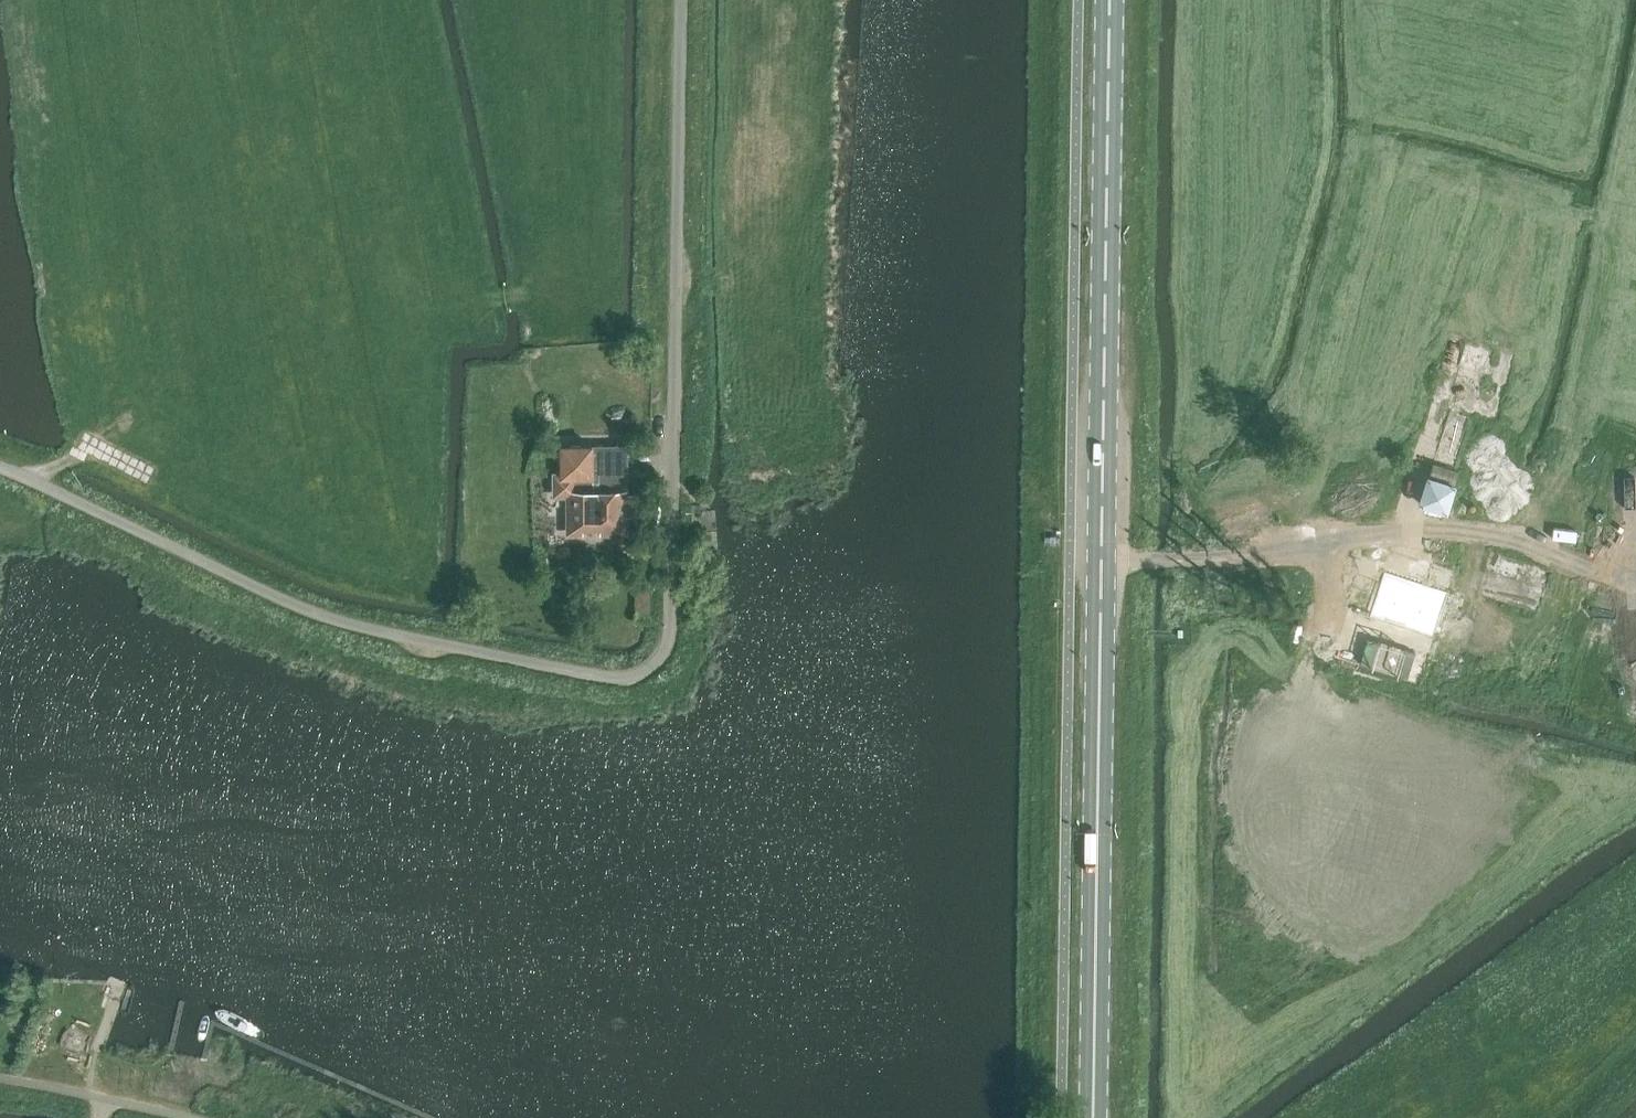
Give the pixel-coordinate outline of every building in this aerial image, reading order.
[(562,475),(556,475),(556,494),(571,494),(571,504),(569,504),(569,532),(584,532),(584,529),(600,529),(600,532),(626,532),(626,515),(637,515),(637,494),(626,494),(626,445),(592,445),(561,445),(562,475)] [(1419,503),(1449,512),(1458,483),(1428,474),(1419,503)] [(1465,599),(1388,575),(1383,575),(1368,624),(1432,645),(1443,611),(1460,616),(1465,599)]
